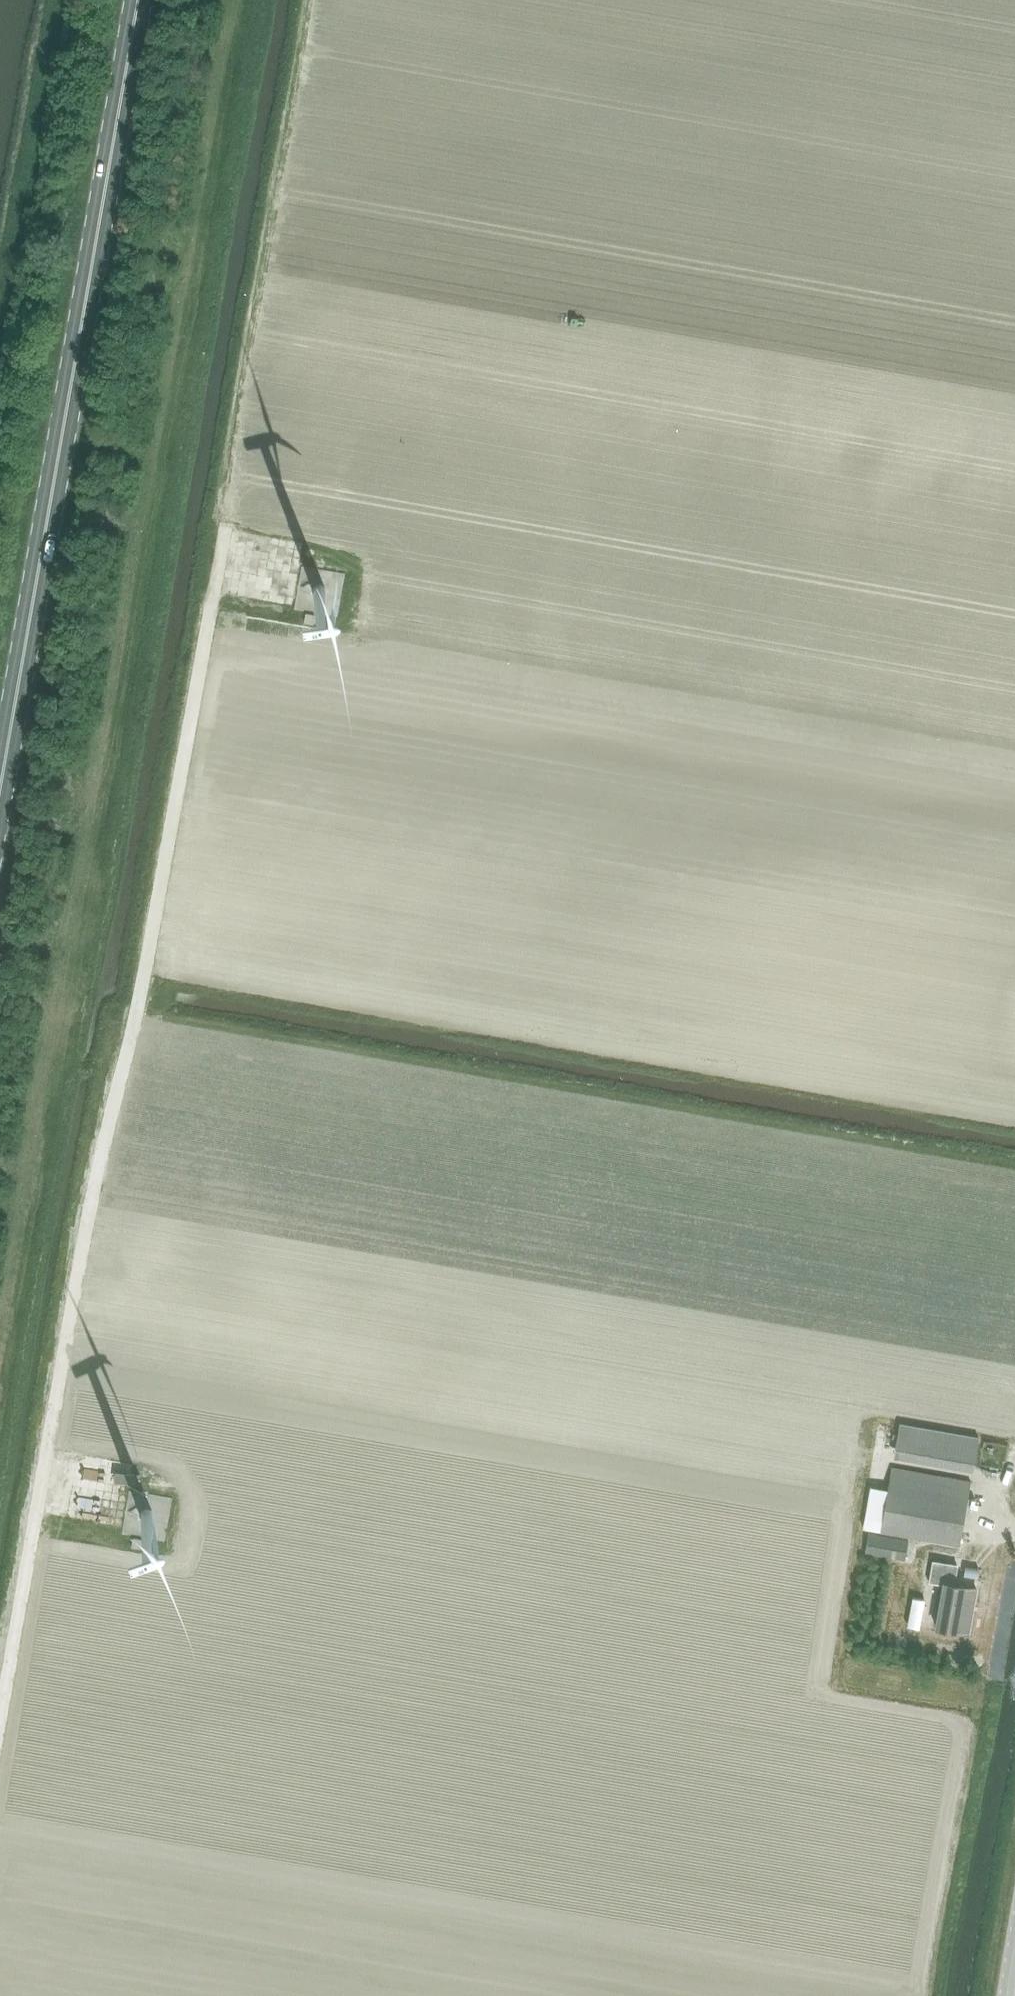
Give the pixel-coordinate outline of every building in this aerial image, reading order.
[(959,1545),(970,1479),(892,1465),(888,1481),(877,1480),(868,1528),(959,1545)] [(906,1558),(910,1537),(869,1530),(865,1551),(906,1558)] [(968,1631),(975,1588),(952,1584),(956,1564),(933,1559),(928,1580),(942,1583),(935,1625),(968,1631)]
